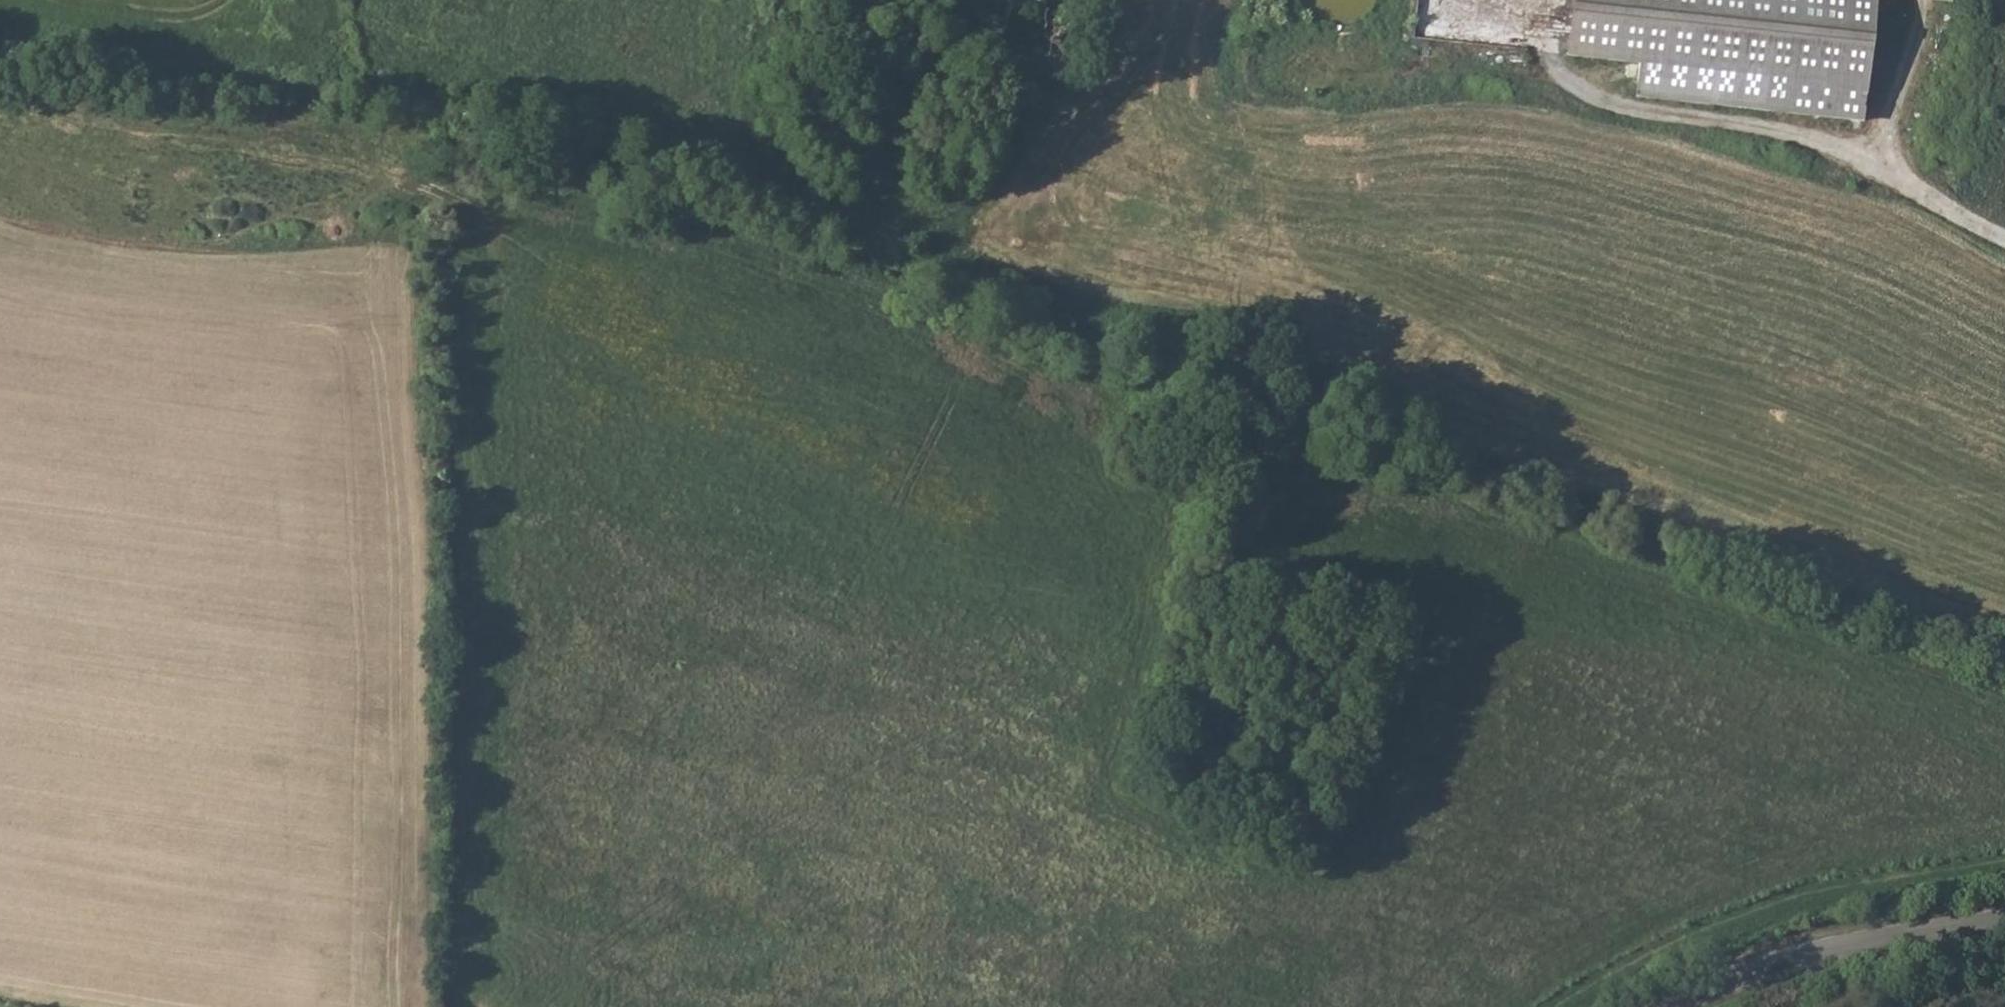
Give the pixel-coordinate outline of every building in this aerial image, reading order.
[(1563,57),(1632,64),(1628,94),(1858,117),(1870,0),(1569,0),(1563,57)]
